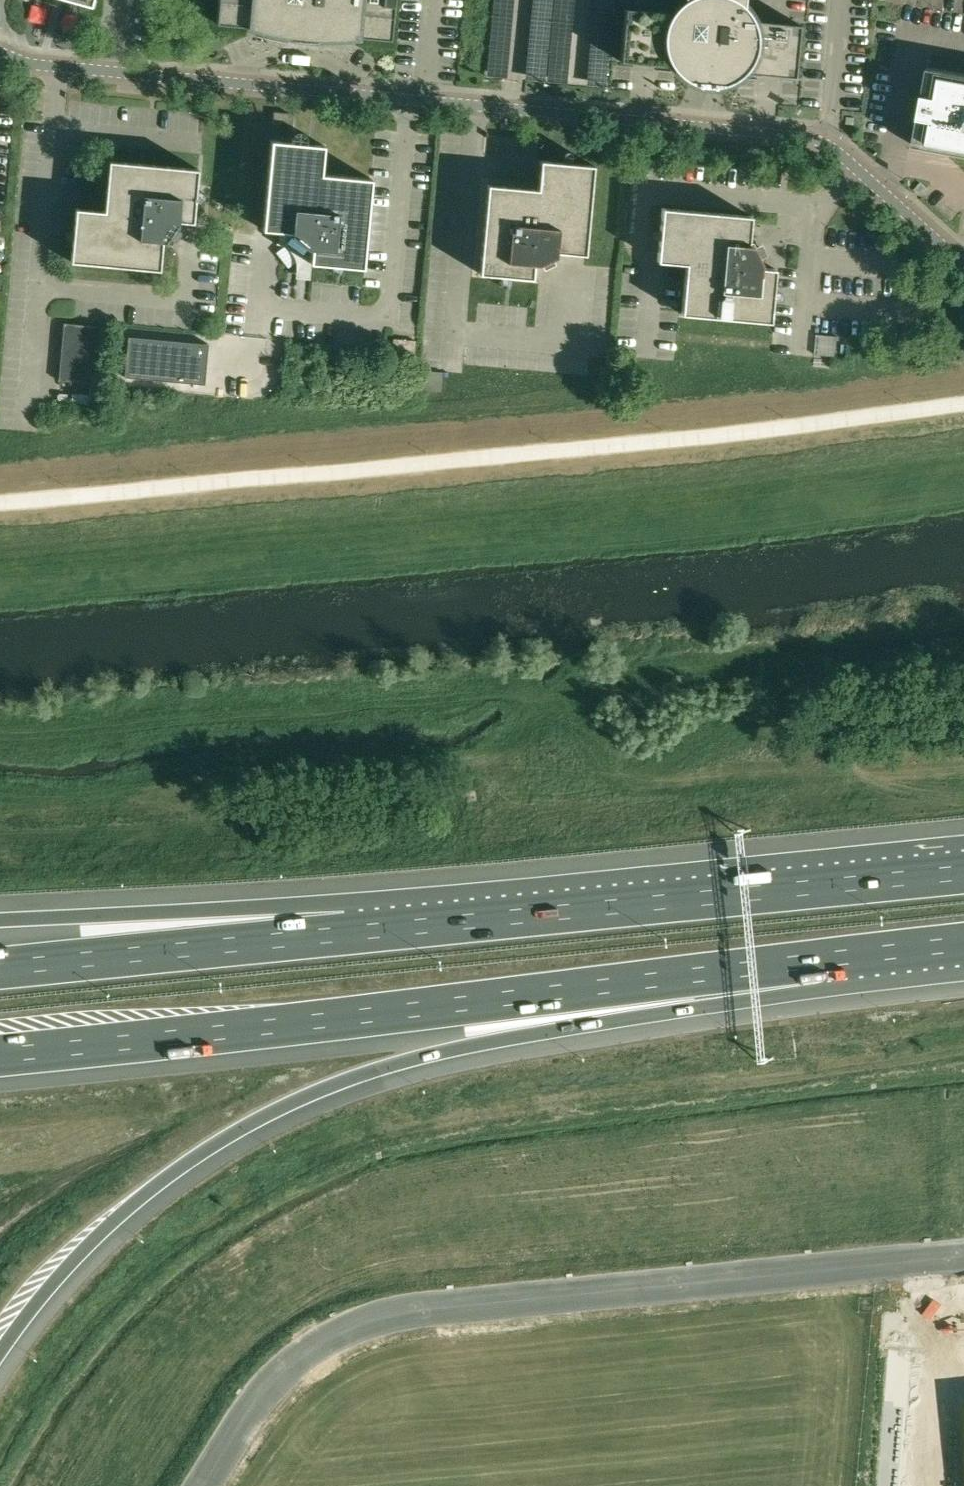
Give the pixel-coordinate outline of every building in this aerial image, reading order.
[(259,27),(259,30),(264,32),(275,35),(281,36),(292,38),(303,40),(309,40),(320,41),(331,41),(342,40),(350,39),(351,36),(391,39),(395,0),(219,0),(216,23),(259,27)] [(678,66),(680,68),(684,72),(688,76),(692,79),(695,80),(697,81),(702,83),(708,84),(710,85),(713,85),(716,85),(721,85),(724,84),(729,83),(732,82),(734,81),(739,79),(741,77),(744,76),(747,73),(795,77),(800,24),(762,21),(761,18),(759,13),(757,11),(756,9),(754,7),(753,5),(751,3),(748,0),(684,0),(680,4),(678,7),(676,10),(674,12),(625,8),(620,61),(678,66)] [(914,146),(963,155),(963,73),(929,67),(914,146)] [(272,140),(263,229),(290,232),(298,238),(292,246),(300,251),(305,244),(312,249),(311,263),(364,268),(372,179),(322,174),(325,145),(272,140)] [(161,269),(163,240),(168,241),(170,238),(177,243),(184,233),(177,227),(179,225),(179,221),(194,222),(198,183),(199,169),(109,160),(105,210),(76,208),(71,261),(161,269)] [(594,165),(575,163),(541,160),(538,189),(488,184),(480,273),(533,278),(534,264),(539,265),(543,263),(546,269),(555,265),(552,258),(557,256),(557,252),(586,254),(594,165)] [(771,322),(776,268),(761,267),(761,264),(759,258),(765,255),(762,248),(755,251),(753,245),(749,245),(752,216),(662,208),(657,261),(686,264),(681,314),(771,322)] [(59,380),(102,384),(108,327),(64,323),(59,380)] [(838,337),(817,334),(815,354),(836,356),(838,337)] [(442,392),(444,372),(421,370),(419,389),(442,392)]
